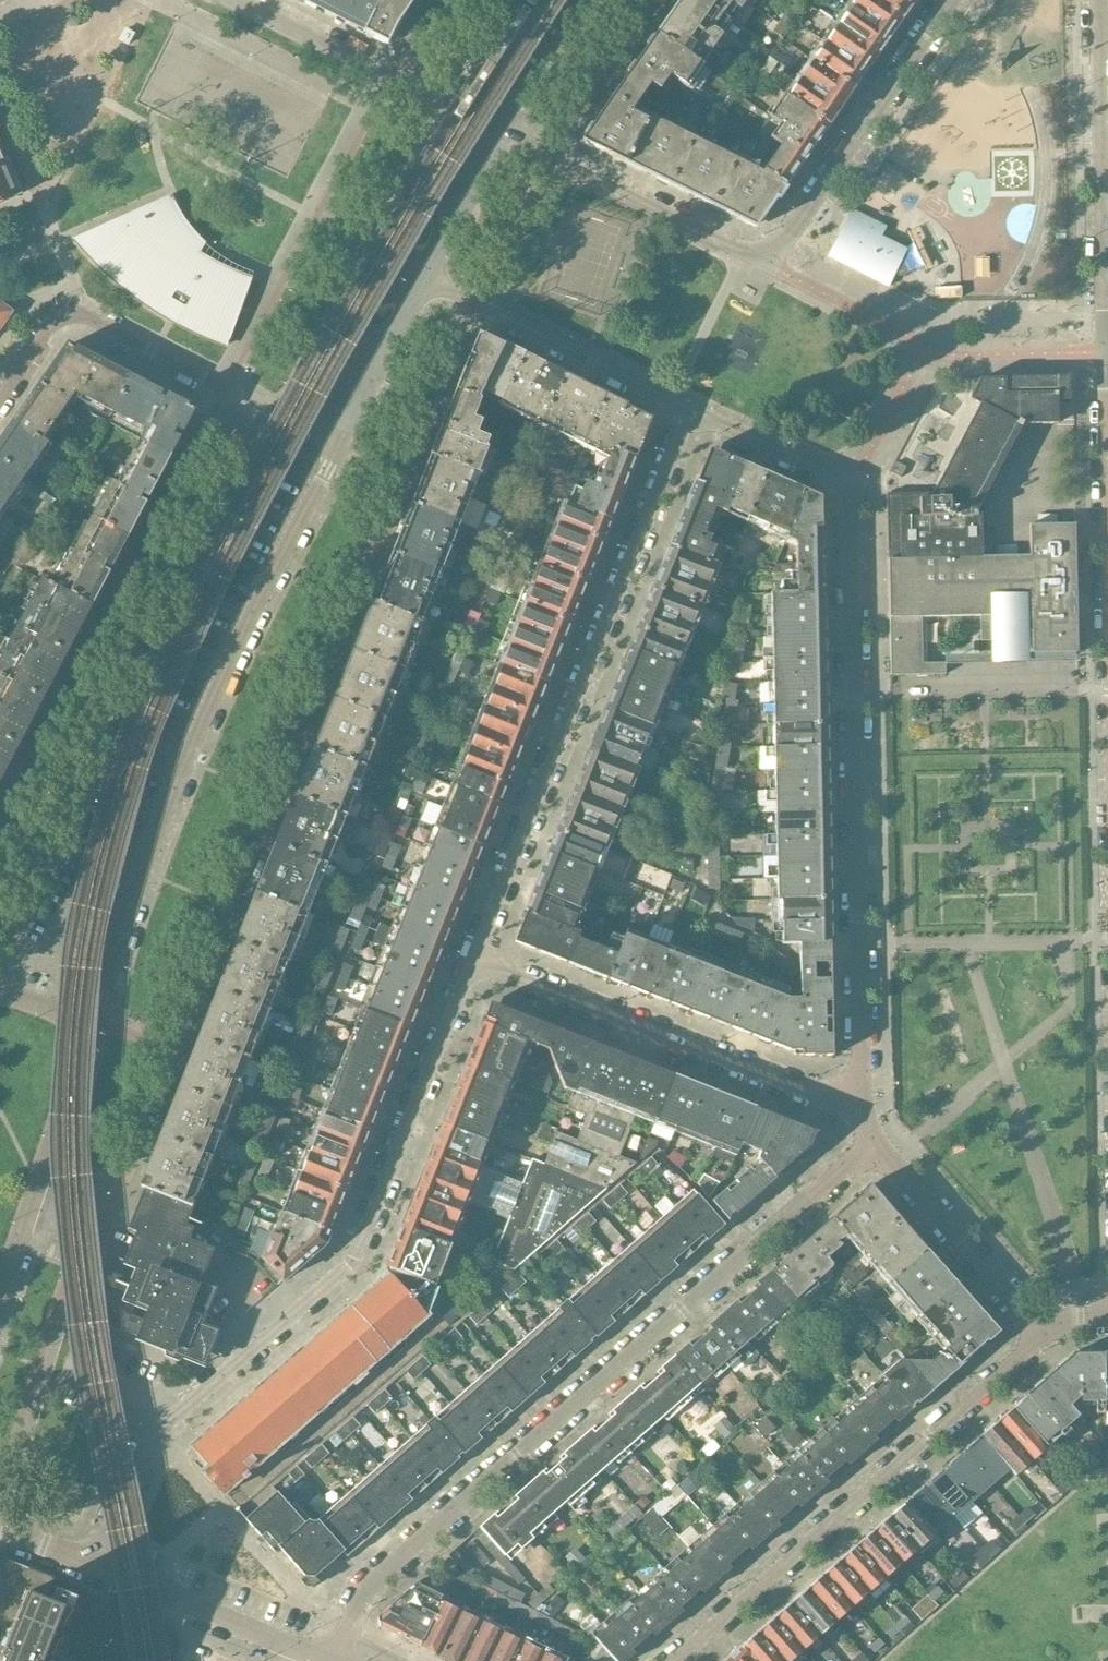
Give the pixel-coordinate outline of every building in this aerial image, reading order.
[(329,0),(303,0),(302,2),(322,12),(329,0)] [(353,0),(329,0),(322,12),(342,22),(353,0)] [(378,0),(353,0),(342,22),(362,32),(378,0)] [(411,5),(404,0),(378,0),(362,32),(385,44),(411,5)] [(695,0),(680,0),(669,15),(715,46),(730,24),(695,0)] [(740,0),(695,0),(730,24),(745,3),(740,0)] [(877,0),(849,0),(846,5),(890,35),(902,17),(877,0)] [(902,17),(914,0),(877,0),(902,17)] [(791,4),(772,31),(779,36),(798,10),(791,4)] [(890,35),(846,5),(833,22),(878,52),(890,35)] [(715,46),(669,15),(654,37),(700,68),(702,66),(711,72),(724,52),(715,46)] [(878,52),(833,22),(820,41),(864,71),(878,52)] [(700,68),(654,37),(640,58),(668,77),(686,89),(700,68)] [(864,71),(820,41),(809,58),(853,88),(864,71)] [(794,65),(773,51),(769,58),(790,72),(794,65)] [(662,87),(668,77),(640,58),(612,98),(626,108),(629,111),(631,108),(634,109),(648,88),(657,94),(662,87)] [(853,88),(809,58),(796,76),(840,106),(853,88)] [(748,73),(741,82),(747,86),(756,74),(747,67),(745,70),(748,73)] [(840,106),(796,76),(785,93),(829,123),(840,106)] [(731,87),(717,108),(724,112),(738,91),(731,87)] [(662,122),(673,126),(676,119),(684,123),(695,96),(682,90),(672,115),(666,113),(662,122)] [(829,123),(785,93),(770,115),(779,122),(814,145),(829,123)] [(603,153),(626,108),(612,98),(581,142),(603,153)] [(625,164),(649,117),(634,109),(631,108),(629,111),(626,108),(603,153),(625,164)] [(647,175),(670,127),(649,117),(625,164),(647,175)] [(786,185),(814,145),(779,122),(765,142),(776,149),(762,168),(786,185)] [(669,185),(691,138),(670,127),(647,175),(669,185)] [(717,127),(711,138),(724,145),(730,133),(717,127)] [(689,196),(713,148),(691,138),(669,185),(689,196)] [(711,206),(734,159),(713,148),(689,196),(711,206)] [(19,195),(18,192),(21,191),(14,175),(11,176),(5,161),(3,162),(0,153),(0,203),(19,195)] [(735,218),(758,171),(734,159),(711,206),(735,218)] [(755,229),(786,185),(762,168),(760,171),(758,171),(735,218),(750,226),(755,229)] [(215,263),(204,257),(199,253),(203,246),(200,243),(193,236),(190,233),(185,225),(179,218),(177,214),(170,199),(80,240),(80,239),(74,242),(79,247),(89,258),(94,264),(105,274),(116,284),(122,289),(133,297),(144,305),(155,313),(161,316),(173,323),(184,329),(189,332),(201,337),(212,342),(218,344),(224,347),(226,341),(249,277),(237,273),(231,271),(226,268),(215,263)] [(901,260),(876,247),(886,227),(872,221),(849,268),(887,287),(901,260)] [(12,312),(0,304),(0,329),(12,312)] [(481,395),(504,347),(478,334),(456,391),(479,401),(479,399),(481,395)] [(132,379),(68,346),(42,383),(70,402),(109,422),(132,379)] [(500,404),(524,356),(504,347),(481,395),(500,404)] [(521,414),(544,367),(524,356),(500,404),(521,414)] [(541,424),(565,377),(544,367),(521,414),(541,424)] [(886,494),(887,560),(988,556),(987,536),(981,537),(981,515),(977,515),(977,510),(1022,424),(1057,424),(1056,400),(1069,399),(1067,376),(993,378),(992,379),(978,379),(968,399),(979,405),(933,493),(886,494)] [(561,434),(585,387),(565,377),(541,424),(561,434)] [(193,410),(132,379),(109,422),(141,439),(141,440),(170,454),(193,410)] [(16,420),(0,443),(0,457),(27,476),(50,444),(44,439),(70,402),(42,383),(16,420)] [(581,444),(605,397),(585,387),(561,434),(581,444)] [(474,420),(481,404),(479,401),(456,391),(443,422),(477,435),(482,424),(474,420)] [(602,455),(626,407),(605,397),(581,444),(602,455)] [(636,459),(649,426),(651,420),(626,407),(602,455),(606,457),(610,458),(613,451),(636,459)] [(484,449),(488,440),(477,435),(443,422),(429,459),(478,478),(485,480),(493,460),(489,459),(492,451),(484,449)] [(502,423),(498,431),(510,436),(513,428),(502,423)] [(141,440),(118,484),(112,480),(93,516),(128,534),(170,454),(141,440)] [(725,513),(744,464),(710,449),(696,483),(725,495),(719,510),(725,513)] [(624,489),(636,459),(613,451),(610,458),(606,457),(598,477),(624,489)] [(0,457),(0,514),(27,476),(0,457)] [(549,457),(547,463),(546,466),(557,471),(561,461),(549,457)] [(535,478),(539,469),(542,461),(535,458),(521,492),(528,494),(530,490),(535,478)] [(469,502),(478,478),(429,459),(419,483),(469,502)] [(544,471),(546,466),(547,463),(542,461),(539,469),(544,471)] [(900,478),(906,468),(895,462),(890,473),(900,478)] [(746,521),(764,473),(744,464),(725,513),(746,521)] [(765,530),(784,481),(764,473),(746,521),(765,530)] [(610,524),(621,497),(624,489),(598,477),(596,477),(592,486),(586,484),(583,491),(574,488),(567,507),(610,524)] [(544,482),(535,478),(530,490),(539,494),(544,482)] [(785,538),(803,490),(784,481),(765,530),(785,538)] [(459,527),(469,502),(419,483),(410,507),(459,527)] [(719,510),(725,495),(696,483),(682,518),(707,528),(714,508),(719,510)] [(41,490),(37,497),(47,504),(52,498),(41,490)] [(541,494),(539,494),(530,490),(528,494),(523,505),(520,512),(532,517),(541,494)] [(822,554),(821,504),(820,498),(815,495),(803,490),(785,538),(794,542),(795,555),(822,554)] [(520,512),(523,505),(512,501),(507,513),(518,518),(520,512)] [(602,544),(610,524),(567,507),(559,504),(551,525),(602,544)] [(450,550),(459,527),(410,507),(400,531),(450,550)] [(523,538),(532,517),(520,512),(518,518),(517,520),(511,533),(523,538)] [(128,534),(93,516),(56,588),(90,606),(128,534)] [(709,544),(712,538),(705,535),(707,528),(682,518),(671,545),(711,561),(717,547),(709,544)] [(988,556),(887,560),(889,619),(889,622),(890,675),(945,674),(945,663),(922,663),(921,617),(931,617),(940,617),(978,616),(980,616),(988,616),(990,616),(991,616),(991,632),(1031,631),(1031,653),(1077,653),(1074,524),(1029,525),(1029,556),(988,556)] [(594,564),(602,544),(551,525),(543,545),(594,564)] [(440,575),(450,550),(400,531),(390,556),(440,575)] [(499,561),(505,545),(492,539),(486,556),(499,561)] [(727,543),(723,552),(732,555),(735,546),(727,543)] [(586,584),(594,564),(543,545),(535,566),(586,584)] [(712,586),(721,564),(711,561),(671,545),(663,567),(712,586)] [(508,577),(517,557),(507,552),(498,572),(508,577)] [(9,561),(16,565),(23,570),(28,562),(14,553),(9,561)] [(823,592),(822,554),(795,555),(795,563),(781,563),(777,561),(772,573),(773,580),(768,581),(769,594),(781,593),(781,594),(823,592)] [(430,599),(440,575),(390,556),(381,580),(430,599)] [(23,570),(16,565),(0,588),(0,591),(6,595),(23,570)] [(578,605),(586,584),(535,566),(528,585),(578,605)] [(704,606),(712,586),(663,567),(655,587),(704,606)] [(90,606),(56,588),(41,580),(28,605),(77,630),(90,606)] [(421,623),(430,599),(381,580),(371,604),(421,623)] [(570,625),(578,605),(528,585),(520,606),(570,625)] [(696,626),(704,606),(655,587),(647,607),(696,626)] [(481,614),(490,591),(484,589),(474,612),(481,614)] [(823,614),(823,592),(781,594),(781,593),(769,594),(769,616),(823,614)] [(735,618),(740,596),(730,594),(727,617),(735,618)] [(413,648),(423,624),(421,623),(371,604),(362,628),(413,648)] [(746,630),(750,606),(740,604),(736,628),(746,630)] [(77,630),(28,605),(16,628),(65,653),(77,630)] [(562,645),(570,625),(520,606),(512,625),(562,645)] [(688,646),(696,626),(647,607),(639,627),(688,646)] [(481,614),(474,612),(470,610),(460,637),(461,638),(470,641),(481,614)] [(823,636),(823,614),(769,616),(770,637),(823,636)] [(736,618),(735,618),(727,617),(724,640),(732,642),(736,618)] [(554,666),(562,645),(512,625),(504,646),(554,666)] [(681,666),(688,646),(639,627),(631,647),(681,666)] [(65,653),(16,628),(4,652),(53,677),(65,653)] [(404,672),(413,648),(362,628),(353,651),(404,672)] [(824,658),(823,636),(770,637),(770,659),(824,658)] [(461,665),(470,641),(461,638),(451,661),(461,665)] [(729,662),(732,642),(724,640),(720,661),(729,662)] [(545,687),(554,666),(504,646),(496,667),(545,687)] [(673,686),(681,666),(631,647),(623,667),(673,686)] [(739,674),(743,650),(732,648),(728,672),(739,674)] [(394,697),(404,672),(353,651),(343,676),(394,697)] [(4,652),(0,659),(0,679),(40,701),(53,677),(4,652)] [(824,680),(824,658),(770,659),(771,682),(824,680)] [(451,689),(461,665),(451,661),(442,685),(451,689)] [(545,687),(496,667),(488,687),(538,706),(545,687)] [(665,705),(673,686),(623,667),(616,686),(665,705)] [(692,674),(689,681),(697,684),(700,677),(692,674)] [(384,721),(394,697),(343,676),(333,701),(384,721)] [(0,679),(0,708),(29,723),(40,701),(0,679)] [(825,702),(824,680),(771,682),(771,703),(825,702)] [(735,697),(737,685),(726,683),(724,695),(735,697)] [(442,713),(451,689),(442,685),(432,709),(442,713)] [(657,727),(665,705),(616,686),(607,708),(657,727)] [(530,726),(538,706),(488,687),(480,707),(530,726)] [(731,737),(737,701),(727,699),(721,735),(731,737)] [(374,745),(384,721),(333,701),(324,724),(374,745)] [(825,723),(825,702),(771,703),(772,724),(825,723)] [(522,747),(530,726),(480,707),(472,727),(522,747)] [(0,708),(0,738),(16,746),(29,723),(0,708)] [(649,747),(657,727),(607,708),(599,728),(649,747)] [(433,733),(442,713),(432,709),(423,733),(432,736),(433,733)] [(451,716),(442,713),(433,733),(443,737),(451,716)] [(826,745),(825,723),(772,724),(773,746),(826,745)] [(365,769),(374,745),(324,724),(314,749),(365,769)] [(704,725),(701,736),(711,739),(714,728),(704,725)] [(513,768),(522,747),(472,727),(464,747),(513,768)] [(659,751),(649,747),(599,728),(591,748),(641,767),(652,771),(659,751)] [(425,753),(432,736),(423,733),(413,758),(422,762),(425,753)] [(0,738),(0,767),(5,769),(16,746),(0,738)] [(726,769),(730,747),(719,745),(715,767),(726,769)] [(826,767),(826,745),(773,746),(773,767),(826,767)] [(505,788),(513,768),(464,747),(456,768),(505,788)] [(633,788),(641,767),(591,748),(583,769),(633,788)] [(355,793),(365,769),(314,749),(304,773),(355,793)] [(706,770),(709,761),(702,758),(699,768),(706,770)] [(735,770),(726,769),(715,767),(712,788),(722,790),(732,792),(735,770)] [(827,789),(826,767),(773,767),(774,789),(827,789)] [(505,788),(456,768),(448,789),(497,808),(505,788)] [(624,809),(633,788),(583,769),(575,790),(624,809)] [(345,817),(355,793),(304,773),(295,796),(345,817)] [(719,812),(722,790),(712,788),(708,810),(719,812)] [(489,828),(497,808),(448,789),(440,808),(489,828)] [(827,809),(827,789),(774,789),(774,809),(827,809)] [(617,828),(624,809),(575,790),(567,808),(617,828)] [(335,842),(345,817),(295,796),(285,823),(335,842)] [(481,850),(489,828),(440,808),(432,830),(481,850)] [(617,828),(567,808),(560,828),(609,847),(617,828)] [(828,832),(827,809),(774,809),(775,832),(828,832)] [(400,817),(396,830),(406,834),(411,822),(400,817)] [(326,867),(335,842),(285,823),(275,847),(326,867)] [(719,889),(718,834),(718,824),(706,824),(708,889),(719,889)] [(600,870),(609,847),(560,828),(551,851),(600,870)] [(481,850),(432,830),(425,848),(474,868),(481,850)] [(828,854),(828,832),(775,832),(775,836),(775,854),(828,854)] [(400,847),(391,844),(385,857),(395,861),(400,847)] [(316,891),(326,867),(275,847),(266,870),(316,891)] [(465,889),(474,868),(425,848),(416,869),(465,889)] [(592,890),(600,870),(551,851),(543,871),(592,890)] [(828,875),(828,854),(775,854),(776,875),(828,875)] [(372,885),(378,870),(382,861),(372,857),(363,881),(372,885)] [(390,873),(395,861),(385,857),(381,869),(390,873)] [(683,870),(692,872),(694,858),(685,857),(683,870)] [(457,909),(465,889),(416,869),(408,890),(457,909)] [(306,914),(316,891),(266,870),(257,894),(306,914)] [(585,910),(592,890),(543,871),(535,890),(585,910)] [(829,897),(828,875),(776,875),(776,897),(829,897)] [(673,879),(669,889),(681,894),(685,884),(673,879)] [(449,929),(457,909),(408,890),(401,907),(400,910),(449,929)] [(576,931),(585,910),(535,890),(527,911),(576,931)] [(691,900),(706,908),(710,898),(696,890),(691,900)] [(297,938),(306,914),(257,894),(247,918),(297,938)] [(373,914),(378,901),(369,897),(366,908),(364,910),(373,914)] [(829,918),(829,897),(776,897),(777,918),(829,918)] [(358,926),(364,910),(353,906),(347,922),(358,926)] [(441,950),(449,929),(400,910),(392,930),(441,950)] [(576,931),(527,911),(514,943),(520,945),(568,964),(578,939),(580,932),(576,931)] [(287,962),(297,938),(247,918),(238,942),(287,962)] [(718,936),(722,926),(702,918),(698,927),(718,936)] [(755,920),(730,918),(735,925),(754,933),(755,920)] [(830,940),(829,918),(777,918),(777,922),(781,922),(782,940),(830,940)] [(739,944),(743,934),(722,926),(718,936),(739,944)] [(342,947),(349,930),(340,927),(333,943),(342,947)] [(434,970),(441,950),(392,930),(384,950),(434,970)] [(628,987),(648,937),(627,930),(622,942),(608,979),(628,987)] [(650,996),(669,946),(648,937),(628,987),(650,996)] [(356,954),(362,941),(354,938),(349,951),(356,954)] [(608,979),(622,942),(610,938),(607,947),(597,943),(596,946),(578,939),(568,964),(608,979)] [(831,977),(830,940),(782,940),(782,944),(799,944),(800,970),(800,977),(831,977)] [(277,987),(287,962),(238,942),(228,967),(277,987)] [(799,969),(764,942),(758,951),(792,978),(799,969)] [(669,1003),(689,954),(669,946),(650,996),(669,1003)] [(426,990),(434,970),(384,950),(376,970),(426,990)] [(688,1011),(708,961),(689,954),(669,1003),(688,1011)] [(330,979),(336,962),(327,959),(321,975),(330,979)] [(709,1019),(729,969),(708,961),(688,1011),(709,1019)] [(343,992),(353,966),(344,963),(334,988),(343,992)] [(267,1012),(277,987),(228,967),(218,992),(267,1012)] [(729,1027),(749,977),(729,969),(709,1019),(729,1027)] [(417,1010),(426,990),(376,970),(368,991),(417,1010)] [(323,995),(330,979),(321,975),(320,977),(310,973),(305,987),(314,991),(323,995)] [(750,1035),(770,985),(749,977),(729,1027),(750,1035)] [(831,1015),(831,977),(800,977),(800,994),(801,1016),(831,1015)] [(770,1043),(789,995),(775,990),(776,988),(770,985),(750,1035),(770,1043)] [(409,1030),(417,1010),(368,991),(360,1011),(409,1030)] [(258,1036),(267,1012),(218,992),(208,1016),(258,1036)] [(802,1051),(801,1016),(800,994),(789,995),(770,1043),(791,1051),(802,1051)] [(333,1012),(337,1002),(338,1000),(329,997),(322,1013),(331,1016),(333,1012)] [(310,1029),(317,1011),(320,1004),(310,1000),(308,1008),(301,1025),(310,1029)] [(537,1021),(496,1005),(490,1003),(483,1021),(530,1040),(537,1021)] [(401,1051),(409,1030),(360,1011),(352,1032),(401,1051)] [(832,1056),(832,1035),(831,1015),(801,1016),(802,1051),(802,1056),(832,1056)] [(248,1060),(258,1036),(208,1016),(199,1040),(248,1060)] [(543,1045),(536,1042),(530,1040),(483,1021),(467,1062),(514,1081),(547,1093),(551,1084),(542,1056),(546,1046),(543,1045)] [(572,1091),(591,1042),(537,1021),(530,1040),(536,1042),(543,1045),(546,1046),(550,1047),(553,1057),(563,1087),(572,1091)] [(304,1044),(310,1029),(301,1025),(295,1040),(304,1044)] [(315,1031),(313,1037),(312,1038),(322,1042),(325,1035),(315,1031)] [(394,1071),(401,1051),(352,1032),(345,1051),(394,1071)] [(316,1054),(322,1042),(312,1038),(307,1050),(303,1060),(313,1064),(316,1054)] [(239,1084),(248,1060),(199,1040),(189,1064),(239,1084)] [(594,1102),(614,1052),(591,1042),(572,1091),(566,1109),(588,1117),(594,1102)] [(385,1093),(394,1071),(345,1051),(336,1073),(385,1093)] [(619,1158),(636,1116),(655,1068),(614,1052),(594,1102),(588,1117),(579,1141),(557,1132),(552,1144),(544,1164),(606,1189),(635,1164),(619,1158)] [(291,1076),(297,1060),(288,1057),(282,1073),(291,1076)] [(306,1081),(311,1069),(313,1064),(303,1060),(296,1080),(305,1084),(306,1081)] [(505,1104),(514,1081),(467,1062),(458,1085),(505,1104)] [(229,1109),(239,1084),(189,1064),(179,1089),(229,1109)] [(658,1125),(677,1076),(655,1068),(636,1116),(658,1125)] [(285,1093),(291,1076),(282,1073),(276,1089),(285,1093)] [(385,1093),(336,1073),(328,1092),(377,1112),(385,1093)] [(677,1132),(696,1084),(677,1076),(658,1125),(677,1132)] [(298,1102),(303,1090),(305,1084),(296,1080),(294,1086),(288,1098),(298,1102)] [(697,1140),(716,1092),(696,1084),(677,1132),(697,1140)] [(498,1124),(505,1104),(458,1085),(450,1105),(498,1124)] [(219,1133),(229,1109),(179,1089),(170,1113),(219,1133)] [(369,1133),(377,1112),(328,1092),(320,1113),(369,1133)] [(716,1148),(735,1100),(716,1092),(697,1140),(716,1148)] [(288,1100),(283,1110),(293,1114),(298,1104),(288,1100)] [(737,1156),(741,1144),(756,1108),(735,1100),(716,1148),(737,1156)] [(269,1105),(262,1122),(272,1126),(278,1109),(269,1105)] [(498,1124),(450,1105),(443,1124),(491,1143),(498,1124)] [(760,1151),(774,1115),(756,1108),(741,1144),(760,1151)] [(209,1157),(219,1133),(170,1113),(160,1138),(209,1157)] [(369,1133),(320,1113),(312,1132),(361,1152),(369,1133)] [(810,1149),(817,1132),(774,1115),(760,1151),(757,1159),(776,1179),(810,1149)] [(289,1123),(280,1119),(276,1129),(285,1132),(289,1123)] [(272,1126),(262,1122),(256,1138),(265,1141),(272,1126)] [(482,1165),(491,1143),(443,1124),(434,1146),(482,1165)] [(549,1125),(543,1141),(552,1144),(557,1132),(559,1128),(549,1125)] [(361,1152),(312,1132),(305,1152),(354,1171),(361,1152)] [(200,1181),(209,1157),(160,1138),(151,1161),(200,1181)] [(273,1156),(279,1142),(279,1141),(273,1139),(267,1154),(273,1156)] [(641,1158),(640,1162),(641,1163),(656,1149),(657,1146),(659,1143),(648,1139),(641,1158)] [(467,1205),(482,1165),(434,1146),(418,1185),(467,1205)] [(668,1157),(680,1169),(686,1158),(674,1151),(668,1157)] [(345,1193),(354,1171),(305,1152),(296,1173),(345,1193)] [(252,1174),(259,1157),(250,1153),(243,1170),(252,1174)] [(641,1182),(659,1167),(651,1158),(633,1173),(641,1182)] [(513,1270),(606,1189),(544,1164),(532,1159),(523,1182),(508,1221),(503,1232),(500,1241),(499,1244),(495,1252),(492,1262),(513,1270)] [(752,1201),(776,1179),(757,1159),(755,1163),(744,1174),(736,1180),(752,1201)] [(190,1205),(200,1181),(151,1161),(141,1186),(144,1188),(152,1191),(183,1202),(190,1205)] [(264,1181),(271,1163),(264,1161),(257,1179),(264,1181)] [(494,1161),(490,1169),(499,1172),(503,1164),(494,1161)] [(508,1221),(523,1182),(499,1172),(490,1169),(482,1165),(467,1205),(498,1216),(508,1221)] [(246,1190),(252,1174),(243,1170),(235,1167),(229,1183),(246,1190)] [(337,1214),(345,1193),(296,1173),(288,1194),(337,1214)] [(711,1194),(719,1184),(703,1175),(697,1184),(708,1198),(711,1194)] [(729,1221),(752,1201),(736,1180),(711,1202),(729,1221)] [(843,1235),(883,1199),(869,1184),(865,1188),(790,1254),(819,1288),(830,1278),(831,1264),(825,1257),(832,1250),(839,1244),(837,1241),(843,1235)] [(459,1226),(467,1205),(418,1185),(410,1206),(459,1226)] [(610,1209),(627,1194),(619,1185),(602,1200),(610,1209)] [(190,1205),(183,1202),(152,1191),(144,1188),(128,1229),(136,1232),(123,1265),(135,1269),(125,1293),(122,1302),(146,1311),(143,1320),(81,1295),(80,1295),(79,1295),(78,1295),(76,1295),(76,1296),(75,1298),(71,1306),(72,1309),(72,1310),(73,1311),(74,1311),(74,1312),(136,1336),(135,1340),(164,1352),(165,1357),(178,1362),(182,1359),(205,1368),(219,1331),(207,1315),(217,1288),(201,1282),(214,1249),(189,1239),(193,1229),(203,1233),(208,1220),(191,1213),(193,1207),(190,1205)] [(596,1338),(691,1255),(724,1225),(693,1189),(690,1192),(678,1203),(677,1203),(674,1206),(675,1206),(673,1207),(662,1217),(659,1219),(659,1220),(646,1231),(646,1230),(643,1233),(643,1234),(631,1245),(630,1244),(627,1247),(615,1259),(615,1258),(611,1261),(612,1261),(599,1272),(596,1275),(583,1286),(580,1289),(568,1300),(567,1300),(557,1308),(558,1309),(557,1309),(589,1345),(591,1342),(590,1341),(595,1336),(596,1338)] [(337,1214),(288,1194),(280,1214),(329,1234),(337,1214)] [(665,1198),(654,1208),(662,1217),(673,1207),(665,1198)] [(859,1249),(897,1215),(883,1199),(843,1235),(844,1235),(848,1240),(851,1240),(859,1249)] [(233,1223),(240,1206),(230,1202),(224,1219),(233,1223)] [(451,1246),(459,1226),(410,1206),(402,1227),(451,1246)] [(254,1212),(245,1208),(239,1223),(248,1226),(254,1212)] [(578,1237),(595,1222),(587,1213),(570,1228),(578,1237)] [(325,1244),(329,1234),(280,1214),(272,1236),(296,1245),(307,1259),(325,1244)] [(872,1265),(910,1231),(897,1215),(859,1249),(872,1265)] [(248,1226),(239,1223),(235,1233),(244,1237),(248,1226)] [(444,1266),(451,1246),(402,1227),(394,1246),(444,1266)] [(500,1241),(503,1232),(496,1229),(493,1239),(500,1241)] [(887,1282),(925,1248),(910,1231),(872,1265),(887,1282)] [(296,1245),(272,1236),(263,1258),(283,1281),(307,1259),(296,1245)] [(546,1264),(564,1249),(556,1240),(538,1255),(546,1264)] [(495,1252),(499,1244),(491,1241),(488,1249),(495,1252)] [(436,1286),(444,1266),(394,1246),(386,1266),(436,1286)] [(901,1298),(940,1264),(925,1248),(887,1282),(901,1298)] [(844,1265),(837,1256),(832,1250),(825,1257),(831,1264),(837,1271),(844,1265)] [(819,1288),(790,1254),(772,1270),(797,1299),(801,1304),(819,1288)] [(916,1315),(954,1280),(940,1264),(901,1298),(916,1315)] [(857,1282),(844,1265),(837,1271),(851,1288),(857,1282)] [(380,1282),(191,1447),(209,1468),(203,1473),(224,1496),(226,1494),(225,1492),(242,1477),(244,1480),(249,1476),(246,1473),(249,1471),(250,1473),(255,1469),(253,1467),(288,1436),(292,1440),(298,1435),(294,1431),(318,1410),(322,1414),(328,1409),(325,1405),(351,1381),(354,1385),(367,1374),(363,1371),(434,1309),(448,1325),(474,1303),(441,1290),(442,1289),(436,1286),(386,1266),(380,1282)] [(797,1299),(772,1270),(753,1286),(756,1290),(750,1296),(776,1326),(795,1309),(791,1304),(797,1299)] [(508,1297),(526,1282),(518,1273),(500,1289),(508,1297)] [(930,1331),(968,1296),(954,1280),(916,1315),(930,1331)] [(860,1284),(853,1290),(864,1302),(871,1296),(860,1284)] [(776,1326),(750,1296),(743,1301),(740,1298),(722,1314),(752,1348),(776,1326)] [(944,1348),(946,1346),(983,1313),(968,1296),(930,1331),(943,1347),(944,1348)] [(476,1325),(494,1310),(486,1301),(468,1316),(476,1325)] [(865,1314),(875,1326),(883,1319),(873,1307),(865,1314)] [(856,1308),(842,1321),(855,1335),(869,1323),(856,1308)] [(464,1454),(589,1345),(557,1309),(545,1320),(545,1319),(542,1322),(542,1323),(529,1334),(529,1333),(526,1336),(514,1348),(513,1347),(510,1350),(498,1361),(494,1364),(495,1364),(482,1375),(479,1378),(466,1389),(464,1390),(463,1391),(463,1392),(451,1403),(450,1402),(447,1405),(448,1406),(435,1417),(435,1416),(425,1425),(425,1426),(456,1461),(459,1459),(457,1457),(462,1453),(464,1454)] [(962,1364),(995,1336),(999,1332),(983,1313),(946,1346),(962,1364)] [(752,1348),(722,1314),(705,1329),(708,1332),(701,1338),(727,1368),(740,1357),(746,1364),(758,1354),(752,1348)] [(898,1335),(883,1319),(875,1326),(890,1343),(898,1335)] [(444,1353),(462,1338),(454,1329),(437,1344),(444,1353)] [(864,1334),(853,1345),(860,1353),(871,1342),(864,1334)] [(907,1345),(898,1335),(890,1343),(899,1352),(907,1345)] [(727,1368),(701,1338),(695,1344),(691,1341),(674,1356),(699,1385),(705,1380),(709,1384),(727,1368)] [(934,1389),(962,1364),(946,1346),(944,1348),(943,1347),(929,1359),(922,1359),(906,1358),(934,1389)] [(1103,1406),(1102,1352),(1081,1353),(1081,1396),(1082,1403),(1086,1406),(1094,1406),(1094,1413),(1103,1412),(1102,1406),(1103,1406)] [(1081,1396),(1081,1353),(1074,1353),(1044,1379),(1068,1407),(1070,1406),(1081,1396)] [(413,1380),(430,1365),(423,1356),(405,1371),(413,1380)] [(699,1385),(674,1356),(657,1372),(660,1375),(653,1381),(679,1411),(698,1394),(694,1389),(699,1385)] [(934,1389),(906,1358),(899,1358),(881,1374),(885,1378),(912,1408),(934,1389)] [(800,1372),(793,1365),(779,1378),(786,1386),(800,1372)] [(912,1408),(885,1378),(879,1383),(876,1379),(857,1396),(885,1427),(890,1421),(893,1425),(912,1408)] [(1081,1420),(1070,1406),(1068,1407),(1044,1379),(1026,1395),(1062,1436),(1081,1420)] [(679,1411),(653,1381),(646,1387),(643,1384),(626,1399),(651,1428),(657,1423),(661,1427),(679,1411)] [(374,1414),(392,1398),(384,1390),(367,1405),(374,1414)] [(767,1390),(756,1399),(763,1407),(774,1398),(767,1390)] [(1062,1436),(1026,1395),(1023,1398),(1019,1397),(1014,1402),(1014,1406),(1011,1408),(1046,1448),(1053,1442),(1058,1448),(1066,1441),(1062,1436)] [(885,1427),(857,1396),(838,1413),(829,1403),(824,1407),(837,1421),(863,1451),(880,1437),(877,1433),(885,1427)] [(650,1437),(646,1433),(651,1428),(626,1399),(608,1414),(611,1418),(597,1430),(594,1426),(577,1441),(602,1470),(608,1465),(613,1470),(650,1437)] [(1046,1448),(1011,1408),(1008,1411),(1004,1411),(999,1415),(999,1419),(996,1422),(1031,1461),(1038,1455),(1044,1461),(1051,1454),(1046,1448)] [(749,1422),(769,1444),(778,1435),(759,1414),(749,1422)] [(343,1441),(360,1426),(352,1417),(328,1439),(336,1448),(343,1441)] [(724,1417),(714,1426),(725,1438),(735,1429),(724,1417)] [(863,1451),(837,1421),(831,1427),(827,1422),(809,1439),(836,1469),(842,1464),(845,1468),(863,1451)] [(1037,1468),(1031,1461),(996,1422),(993,1424),(989,1424),(984,1429),(983,1433),(981,1435),(1010,1468),(1016,1474),(1022,1468),(1028,1475),(1037,1468)] [(347,1557),(426,1488),(456,1461),(425,1426),(412,1437),(412,1436),(409,1439),(397,1450),(396,1450),(393,1453),(394,1453),(381,1464),(378,1467),(365,1478),(362,1480),(362,1481),(350,1492),(349,1491),(346,1494),(346,1495),(334,1506),(334,1505),(332,1507),(330,1508),(331,1508),(316,1522),(310,1521),(309,1519),(304,1523),(277,1492),(245,1519),(275,1553),(280,1549),(304,1576),(299,1581),(305,1587),(312,1588),(319,1582),(314,1577),(342,1552),(347,1557)] [(1010,1468),(981,1435),(962,1451),(991,1484),(1010,1468)] [(836,1469),(809,1439),(790,1455),(793,1459),(788,1464),(815,1494),(831,1479),(828,1476),(836,1469)] [(703,1462),(719,1447),(713,1440),(696,1454),(703,1462)] [(602,1470),(577,1441),(559,1457),(562,1461),(556,1466),(582,1496),(602,1479),(597,1475),(602,1470)] [(311,1469),(329,1454),(321,1445),(303,1460),(311,1469)] [(991,1484),(962,1451),(943,1468),(972,1501),(991,1484)] [(1090,1453),(1083,1459),(1091,1468),(1098,1462),(1090,1453)] [(815,1494),(788,1464),(782,1469),(779,1465),(760,1482),(787,1512),(793,1507),(796,1510),(815,1494)] [(1085,1464),(1077,1470),(1074,1473),(1079,1479),(1089,1470),(1085,1464)] [(304,1475),(296,1466),(287,1474),(295,1483),(304,1475)] [(582,1496),(556,1466),(549,1472),(546,1469),(529,1484),(554,1513),(559,1508),(563,1513),(582,1496)] [(972,1501),(943,1468),(924,1485),(953,1518),(972,1501)] [(1070,1474),(1055,1488),(1061,1495),(1075,1482),(1076,1481),(1070,1474)] [(690,1476),(680,1485),(689,1495),(699,1487),(690,1476)] [(787,1512),(760,1482),(742,1498),(745,1502),(740,1507),(766,1537),(783,1522),(780,1519),(787,1512)] [(553,1522),(549,1518),(554,1513),(529,1484),(511,1500),(514,1503),(501,1515),(498,1512),(479,1528),(505,1556),(511,1551),(516,1555),(553,1522)] [(953,1518),(924,1485),(905,1502),(934,1534),(953,1518)] [(644,1495),(634,1504),(640,1511),(651,1502),(644,1495)] [(667,1496),(652,1509),(661,1518),(676,1505),(667,1496)] [(934,1534),(905,1502),(889,1516),(917,1549),(934,1534)] [(766,1537),(740,1507),(734,1512),(731,1508),(713,1525),(739,1554),(745,1549),(748,1553),(766,1537)] [(639,1542),(663,1521),(661,1518),(652,1509),(628,1530),(639,1542)] [(1027,1525),(1037,1516),(1031,1510),(1021,1518),(1027,1525)] [(627,1526),(636,1518),(629,1511),(620,1519),(627,1526)] [(917,1549),(889,1516),(872,1531),(901,1563),(917,1549)] [(1017,1534),(1027,1525),(1021,1518),(1011,1527),(1017,1534)] [(620,1519),(607,1531),(614,1538),(627,1526),(620,1519)] [(739,1554),(713,1525),(694,1541),(697,1545),(692,1550),(718,1579),(734,1565),(731,1561),(739,1554)] [(524,1580),(480,1529),(473,1535),(518,1585),(524,1580)] [(901,1563),(872,1531),(856,1545),(884,1577),(901,1563)] [(615,1561),(636,1540),(628,1532),(607,1553),(615,1561)] [(489,1562),(471,1542),(465,1547),(483,1568),(489,1562)] [(989,1558),(999,1550),(993,1543),(983,1552),(989,1558)] [(884,1577),(856,1545),(840,1559),(868,1592),(884,1577)] [(475,1570),(456,1550),(450,1556),(468,1576),(475,1570)] [(577,1550),(566,1559),(574,1568),(585,1559),(577,1550)] [(718,1579),(692,1550),(686,1555),(683,1551),(664,1568),(690,1597),(696,1592),(699,1596),(718,1579)] [(979,1567),(989,1558),(983,1552),(974,1560),(979,1567)] [(1,1558),(0,1562),(0,1616),(16,1622),(36,1572),(1,1558)] [(868,1592),(840,1559),(823,1574),(851,1606),(868,1592)] [(649,1587),(644,1592),(670,1622),(686,1607),(683,1604),(690,1597),(664,1568),(646,1584),(649,1587)] [(524,1594),(476,1570),(472,1577),(521,1601),(524,1594)] [(953,1590),(968,1577),(962,1570),(948,1583),(953,1590)] [(475,1582),(455,1571),(451,1580),(471,1590),(475,1582)] [(5,1648),(0,1660),(45,1660),(49,1652),(55,1637),(60,1623),(65,1611),(67,1611),(71,1602),(60,1597),(57,1605),(44,1600),(53,1578),(36,1572),(16,1622),(5,1648)] [(823,1574),(807,1588),(835,1620),(851,1606),(823,1574)] [(377,1617),(379,1625),(418,1645),(443,1595),(417,1582),(377,1617)] [(496,1592),(475,1582),(471,1590),(492,1600),(496,1592)] [(533,1610),(553,1591),(548,1585),(527,1603),(533,1610)] [(937,1586),(928,1594),(933,1601),(943,1592),(937,1586)] [(443,1595),(418,1645),(439,1656),(464,1606),(452,1600),(456,1592),(447,1588),(443,1595)] [(807,1588),(791,1602),(819,1635),(835,1620),(807,1588)] [(516,1602),(496,1592),(492,1600),(512,1610),(516,1602)] [(635,1594),(616,1611),(642,1640),(648,1635),(651,1638),(670,1622),(644,1592),(638,1597),(635,1594)] [(928,1594),(918,1602),(924,1609),(933,1601),(928,1594)] [(552,1618),(564,1603),(556,1596),(544,1612),(552,1618)] [(537,1612),(516,1602),(512,1610),(533,1620),(537,1612)] [(791,1602),(774,1617),(802,1649),(819,1635),(791,1602)] [(182,1640),(90,1604),(73,1648),(106,1660),(173,1660),(182,1640)] [(439,1656),(450,1660),(462,1660),(485,1616),(464,1606),(439,1656)] [(616,1611),(590,1633),(594,1638),(615,1660),(625,1660),(637,1650),(634,1647),(642,1640),(616,1611)] [(557,1622),(537,1612),(533,1620),(554,1630),(557,1622)] [(905,1614),(895,1623),(901,1630),(911,1621),(905,1614)] [(5,1648),(16,1622),(0,1616),(0,1646),(5,1648)] [(462,1660),(487,1660),(505,1626),(485,1616),(462,1660)] [(758,1631),(784,1660),(788,1660),(802,1649),(774,1617),(758,1631)] [(579,1633),(557,1622),(554,1630),(575,1641),(579,1633)] [(895,1623),(885,1632),(891,1639),(901,1630),(895,1623)] [(487,1660),(513,1660),(526,1636),(505,1626),(487,1660)] [(741,1646),(755,1660),(784,1660),(758,1631),(741,1646)] [(513,1660),(538,1660),(546,1646),(526,1636),(513,1660)] [(594,1638),(580,1660),(615,1660),(594,1638)] [(879,1638),(869,1647),(874,1653),(884,1644),(879,1638)] [(538,1660),(564,1660),(566,1656),(546,1646),(538,1660)] [(727,1660),(755,1660),(741,1646),(726,1659),(727,1660)] [(851,1660),(865,1660),(868,1658),(862,1651),(851,1660)]
